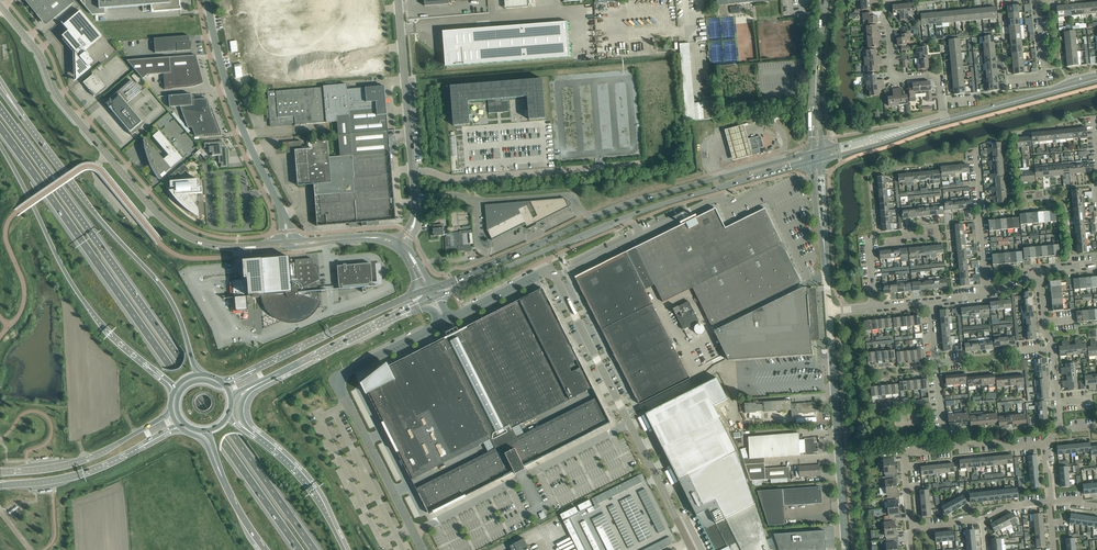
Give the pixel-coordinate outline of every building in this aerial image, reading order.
[(44,20),(49,16),(53,20),(57,16),(74,2),(72,0),(27,0),(44,20)] [(92,15),(105,14),(105,9),(142,6),(143,11),(151,11),(151,12),(181,10),(180,6),(179,0),(79,0),(92,15)] [(239,18),(250,17),(255,86),(285,83),(285,81),(334,77),(333,75),(353,73),(357,71),(355,68),(355,65),(361,64),(362,76),(381,75),(376,0),(238,0),(239,18)] [(505,8),(529,7),(529,0),(505,0),(505,8)] [(877,0),(862,0),(860,0),(861,10),(870,9),(870,4),(878,3),(877,0)] [(914,3),(903,5),(904,20),(909,20),(908,12),(915,12),(914,3)] [(904,20),(903,5),(892,6),(893,14),(900,13),(900,21),(904,20)] [(1008,13),(1019,12),(1018,5),(1007,6),(1008,13)] [(1065,17),(1064,6),(1057,7),(1057,6),(1056,6),(1057,18),(1058,18),(1058,17),(1065,17)] [(995,7),(989,8),(990,19),(996,18),(997,18),(996,7),(995,7)] [(76,60),(75,60),(76,76),(76,75),(77,75),(79,77),(76,79),(76,80),(80,76),(91,68),(89,66),(93,63),(88,56),(89,55),(85,50),(101,36),(80,11),(67,22),(63,25),(68,31),(62,36),(61,36),(77,55),(76,56),(76,60)] [(872,12),(866,13),(862,13),(863,20),(868,20),(868,24),(878,23),(877,16),(872,16),(872,12)] [(929,25),(928,14),(921,14),(920,14),(921,26),(922,26),(922,25),(929,25)] [(569,22),(477,29),(477,30),(478,30),(479,48),(448,51),(448,50),(449,66),(572,57),(571,43),(569,43),(568,31),(570,31),(569,22)] [(867,37),(881,36),(880,31),(877,32),(876,25),(866,26),(867,37)] [(1065,39),(1076,38),(1075,31),(1075,30),(1064,32),(1064,33),(1065,39)] [(898,46),(903,45),(906,45),(906,41),(910,40),(909,33),(901,34),(902,38),(897,38),(898,46)] [(190,45),(189,42),(189,36),(154,38),(155,53),(177,51),(190,51),(191,45),(190,45)] [(881,40),(881,36),(867,37),(868,48),(878,47),(878,41),(881,40)] [(995,49),(995,42),(983,43),(984,50),(995,49)] [(696,119),(689,43),(680,44),(687,120),(696,119)] [(919,58),(928,58),(927,47),(916,48),(916,53),(918,53),(919,58)] [(996,56),(995,49),(984,50),(985,57),(996,56)] [(864,62),(881,60),(881,56),(876,56),(876,50),(866,50),(866,57),(864,57),(864,62)] [(164,89),(166,89),(172,89),(172,87),(188,86),(194,85),(199,83),(201,82),(194,56),(196,56),(196,55),(127,60),(142,79),(147,75),(163,74),(164,89)] [(996,56),(985,57),(985,64),(996,63),(996,56)] [(928,58),(919,58),(919,64),(918,64),(918,70),(929,69),(928,58)] [(882,64),(881,60),(864,62),(864,66),(867,66),(868,72),(878,71),(877,65),(882,64)] [(1024,66),(1013,67),(1014,74),(1014,75),(1025,73),(1024,66)] [(84,84),(85,86),(90,90),(89,91),(94,96),(95,96),(94,95),(104,87),(94,74),(84,84)] [(131,76),(137,83),(140,80),(135,74),(131,76)] [(866,86),(884,84),(883,80),(877,80),(876,74),(868,75),(868,81),(866,82),(866,86)] [(543,79),(451,86),(454,126),(470,124),(469,102),(488,100),(489,108),(489,113),(509,112),(508,98),(517,98),(527,97),(529,120),(546,119),(543,79)] [(930,81),(919,82),(921,94),(926,93),(927,97),(925,97),(925,101),(932,100),(930,81)] [(921,94),(919,82),(912,83),(912,85),(908,85),(910,102),(915,101),(914,95),(921,94)] [(999,90),(998,83),(987,84),(988,91),(999,90)] [(334,157),(389,152),(385,103),(386,103),(386,102),(386,99),(385,98),(384,98),(383,86),(346,90),(346,84),(323,86),(323,88),(326,122),(337,121),(338,138),(332,138),(334,157)] [(884,88),(884,84),(866,86),(867,90),(869,90),(870,96),(879,96),(879,89),(884,88)] [(326,122),(323,88),(268,92),(269,109),(266,109),(266,114),(270,114),(271,127),(326,122)] [(896,89),(898,105),(908,104),(907,95),(902,96),(901,88),(896,89)] [(898,105),(896,89),(892,89),(893,97),(888,97),(889,106),(898,105)] [(132,135),(145,124),(118,92),(110,98),(112,101),(111,101),(110,101),(106,104),(109,108),(112,106),(114,110),(112,112),(132,135)] [(168,96),(169,101),(169,107),(180,107),(188,128),(191,127),(195,136),(205,135),(206,135),(209,134),(211,133),(213,130),(214,128),(215,125),(215,122),(214,119),(207,99),(191,100),(191,94),(168,96)] [(715,118),(713,102),(703,103),(705,119),(715,118)] [(630,143),(628,109),(625,109),(625,113),(621,113),(621,110),(618,110),(620,145),(626,145),(626,143),(630,143)] [(733,161),(749,156),(749,154),(748,151),(748,150),(752,149),(750,139),(747,138),(744,125),(725,130),(733,161)] [(144,144),(141,146),(145,149),(146,156),(148,162),(151,168),(155,173),(158,179),(161,177),(160,175),(164,172),(165,173),(171,168),(182,158),(159,131),(152,136),(168,155),(163,160),(147,141),(146,142),(144,144)] [(752,149),(748,150),(748,151),(749,154),(749,156),(760,153),(760,152),(760,151),(759,148),(763,147),(762,142),(761,138),(760,136),(750,139),(752,149)] [(334,157),(332,138),(311,140),(312,149),(307,149),(307,148),(302,148),(301,141),(283,142),(283,149),(287,149),(288,153),(295,152),(297,185),(313,184),(317,226),(395,219),(394,206),(390,207),(390,198),(393,198),(391,174),(388,174),(388,169),(390,168),(389,152),(334,157)] [(221,166),(227,166),(225,148),(220,148),(220,146),(222,146),(222,141),(204,143),(204,147),(209,147),(209,152),(212,152),(212,156),(218,155),(219,163),(221,163),(221,166)] [(201,148),(199,151),(194,154),(197,157),(196,156),(200,153),(207,161),(210,158),(201,148)] [(1082,161),(1082,164),(1083,173),(1090,172),(1089,160),(1082,161)] [(187,173),(190,171),(184,164),(169,177),(170,179),(178,172),(180,175),(185,171),(187,173)] [(1026,168),(1028,181),(1034,181),(1034,172),(1029,172),(1029,167),(1026,168)] [(1003,169),(994,170),(994,174),(990,174),(990,177),(1004,176),(1003,169)] [(940,183),(939,170),(932,171),(933,184),(940,183)] [(932,171),(925,172),(926,180),(930,180),(930,184),(933,184),(932,171)] [(906,182),(905,174),(898,175),(899,183),(902,182),(903,186),(906,185),(906,182)] [(194,213),(199,216),(198,215),(198,210),(193,203),(194,203),(195,201),(195,200),(196,199),(196,198),(196,197),(196,195),(195,194),(202,193),(201,187),(198,187),(198,185),(198,179),(169,181),(170,188),(174,187),(174,189),(174,190),(171,190),(170,190),(174,195),(179,201),(184,206),(189,210),(194,213)] [(1006,195),(996,196),(992,196),(992,199),(993,199),(994,203),(1006,202),(1006,195)] [(964,196),(964,198),(965,209),(972,208),(972,200),(968,200),(968,196),(964,196)] [(487,230),(492,240),(525,223),(528,229),(529,228),(528,227),(535,224),(536,225),(537,224),(536,223),(569,207),(565,198),(524,202),(524,200),(520,202),(519,202),(518,201),(515,203),(509,203),(508,202),(505,203),(499,204),(499,203),(495,204),(494,204),(494,203),(490,205),(485,205),(487,230)] [(939,203),(939,206),(936,207),(936,215),(944,214),(943,203),(939,203)] [(712,326),(801,282),(794,268),(796,268),(795,267),(794,268),(792,263),(793,263),(793,262),(792,263),(785,249),(786,248),(784,248),(782,244),(783,243),(782,243),(765,209),(749,216),(749,217),(745,219),(745,218),(725,228),(715,209),(694,219),(692,216),(686,219),(687,222),(675,228),(676,229),(672,231),(671,230),(636,247),(655,287),(663,302),(693,287),(712,326)] [(459,252),(465,251),(468,250),(468,252),(472,251),(472,252),(472,247),(470,247),(469,245),(467,245),(466,233),(473,233),(472,230),(461,231),(461,232),(444,233),(443,224),(433,225),(434,228),(433,228),(434,232),(433,232),(433,233),(434,233),(434,236),(446,235),(447,237),(445,237),(446,253),(453,252),(459,252)] [(936,246),(936,254),(944,253),(943,245),(936,246)] [(929,246),(922,247),(923,255),(926,255),(927,259),(930,258),(930,255),(929,246)] [(626,252),(645,290),(654,285),(636,247),(626,252)] [(900,249),(901,258),(901,262),(904,261),(904,257),(908,257),(907,249),(900,249)] [(970,251),(966,251),(958,252),(958,259),(967,258),(966,255),(970,254),(970,251)] [(646,291),(626,252),(576,277),(640,403),(689,378),(646,291)] [(312,258),(295,260),(289,260),(288,256),(288,257),(244,261),(245,271),(242,271),(242,279),(231,280),(231,282),(230,282),(230,285),(231,285),(232,296),(231,296),(231,299),(232,299),(233,301),(234,301),(235,311),(247,310),(246,297),(263,295),(265,305),(266,306),(265,307),(269,312),(270,311),(271,313),(279,318),(288,321),(298,320),(307,316),(314,309),(318,300),(317,300),(317,298),(318,295),(318,292),(318,289),(317,286),(316,284),(315,282),(319,280),(318,277),(319,277),(318,266),(314,266),(312,258)] [(343,264),(343,266),(337,266),(338,286),(339,286),(339,289),(350,288),(362,287),(362,288),(362,292),(366,292),(365,288),(365,287),(377,286),(372,286),(371,284),(372,284),(370,263),(346,265),(346,264),(343,264)] [(946,279),(939,280),(940,288),(947,288),(946,279)] [(907,280),(903,281),(904,292),(911,291),(910,283),(907,283),(907,280)] [(812,355),(807,287),(802,288),(714,331),(728,360),(812,355)] [(361,380),(388,433),(389,434),(401,458),(411,478),(412,480),(412,479),(445,463),(483,443),(485,447),(487,450),(488,452),(525,434),(521,427),(520,425),(584,392),(592,388),(593,389),(580,362),(579,363),(578,363),(556,319),(558,318),(549,302),(547,303),(544,296),(541,290),(530,296),(529,295),(481,319),(467,327),(467,328),(455,334),(453,330),(450,332),(447,334),(448,336),(449,337),(447,338),(446,339),(445,338),(420,351),(420,352),(403,360),(403,359),(361,380)] [(1010,300),(1003,301),(1004,309),(1011,308),(1010,300)] [(699,322),(689,301),(673,309),(683,330),(684,330),(686,334),(693,331),(691,326),(699,322)] [(989,306),(982,306),(983,318),(990,318),(989,306)] [(914,326),(913,316),(910,317),(910,314),(906,315),(906,317),(907,326),(908,330),(911,330),(911,326),(914,326)] [(913,316),(914,326),(921,325),(920,316),(917,316),(917,314),(913,314),(913,316)] [(907,326),(906,317),(903,317),(903,315),(899,315),(900,318),(901,327),(907,326)] [(901,327),(900,318),(896,318),(896,316),(893,316),(894,328),(901,327)] [(872,330),(871,321),(871,318),(867,318),(867,321),(864,321),(865,331),(872,330)] [(1014,337),(1011,337),(1010,332),(1007,333),(1007,337),(1008,346),(1015,345),(1014,337)] [(993,349),(992,341),(992,338),(985,339),(985,342),(986,350),(993,349)] [(1078,340),(1080,354),(1087,353),(1086,344),(1082,345),(1082,343),(1082,340),(1078,340)] [(1073,355),(1072,346),(1069,346),(1069,344),(1069,341),(1065,341),(1066,355),(1073,355)] [(951,343),(943,344),(944,351),(952,351),(951,343)] [(917,350),(918,360),(921,359),(921,362),(925,362),(923,347),(917,348),(917,350)] [(918,360),(917,350),(910,351),(911,360),(914,360),(915,363),(918,362),(918,360)] [(911,360),(910,351),(903,352),(904,361),(908,361),(908,363),(911,363),(911,360)] [(875,362),(874,352),(867,353),(868,362),(872,362),(872,365),(875,364),(875,362)] [(904,361),(903,352),(896,352),(897,362),(901,361),(901,364),(905,364),(904,361)] [(1062,371),(1075,370),(1075,363),(1066,364),(1066,368),(1064,368),(1061,368),(1062,371)] [(990,373),(987,374),(988,385),(989,388),(995,387),(994,375),(991,375),(990,373)] [(1024,388),(1024,385),(1023,375),(1019,376),(1019,374),(1016,374),(1017,385),(1017,389),(1024,388)] [(1076,376),(1067,377),(1067,381),(1066,381),(1063,381),(1063,384),(1077,383),(1076,376)] [(920,380),(921,389),(928,389),(927,379),(923,380),(923,377),(919,378),(920,380)] [(646,414),(696,515),(708,509),(716,524),(727,547),(721,549),(770,549),(768,546),(737,451),(716,405),(728,399),(717,378),(646,414)] [(920,380),(916,380),(916,378),(913,378),(913,381),(914,390),(921,389),(920,380)] [(907,391),(906,381),(903,382),(903,379),(899,380),(900,391),(907,391)] [(913,381),(910,381),(909,379),(906,379),(906,381),(907,391),(914,390),(913,381)] [(891,385),(892,394),(899,394),(898,384),(894,385),(894,382),(891,383),(891,385)] [(891,385),(888,385),(887,383),(884,383),(884,386),(885,395),(892,394),(891,385)] [(878,396),(877,386),(874,387),(874,384),(870,385),(872,397),(878,396)] [(885,395),(884,386),(881,386),(881,384),(877,384),(877,386),(878,396),(879,398),(882,398),(882,395),(885,395)] [(1049,399),(1048,392),(1037,393),(1038,400),(1049,399)] [(416,487),(415,487),(416,489),(429,514),(445,506),(514,471),(516,474),(520,472),(526,469),(524,466),(588,434),(588,433),(602,426),(602,427),(610,423),(597,396),(596,396),(597,397),(528,432),(525,434),(488,452),(417,488),(416,487)] [(791,400),(770,401),(745,403),(746,414),(749,413),(749,418),(761,419),(762,412),(792,410),(792,417),(798,417),(798,414),(816,412),(815,402),(791,404),(791,400)] [(1047,415),(1039,416),(1036,416),(1037,423),(1048,422),(1047,415)] [(799,444),(799,440),(799,433),(748,437),(749,448),(799,444)] [(804,439),(799,440),(799,444),(800,452),(805,451),(806,455),(814,454),(814,451),(818,451),(818,452),(819,452),(818,443),(814,443),(814,438),(804,438),(804,439)] [(799,444),(749,448),(750,458),(743,459),(746,465),(764,463),(764,458),(800,455),(800,452),(799,444)] [(884,467),(894,465),(893,462),(896,462),(895,455),(883,456),(884,460),(883,460),(884,465),(884,467)] [(1028,463),(1037,462),(1036,455),(1028,456),(1028,463)] [(764,463),(746,465),(752,481),(771,479),(771,483),(788,482),(787,478),(789,478),(788,467),(765,469),(764,463)] [(800,477),(815,476),(820,476),(819,465),(799,466),(800,477)] [(894,469),(894,465),(884,467),(885,473),(886,477),(897,476),(897,469),(894,469)] [(897,476),(886,477),(886,480),(885,480),(886,487),(896,486),(896,483),(898,483),(897,476)] [(896,486),(886,487),(883,488),(883,495),(887,494),(888,498),(899,497),(899,490),(896,490),(896,486)] [(821,487),(757,491),(768,526),(785,525),(784,506),(822,503),(821,487)] [(599,504),(604,501),(600,494),(594,497),(598,504),(599,504)] [(957,498),(962,506),(967,503),(962,495),(957,498)] [(600,507),(599,504),(598,504),(594,497),(591,499),(595,506),(593,507),(595,510),(600,507)] [(899,497),(888,498),(888,501),(888,508),(898,507),(898,504),(900,503),(899,497)] [(957,498),(952,501),(957,509),(962,506),(957,498)] [(589,500),(587,501),(590,508),(587,510),(589,513),(595,510),(593,507),(589,500)] [(587,501),(581,504),(584,511),(587,510),(590,508),(587,501)] [(957,509),(952,501),(947,503),(951,512),(957,509)] [(951,512),(947,503),(941,506),(946,515),(951,512)] [(889,515),(889,516),(884,516),(884,519),(889,518),(890,519),(902,517),(901,511),(898,511),(898,507),(888,508),(889,515)] [(570,509),(563,513),(567,520),(570,518),(574,516),(570,509)] [(539,514),(542,519),(547,517),(544,511),(539,514)] [(563,513),(560,514),(565,525),(572,521),(570,518),(567,520),(563,513)] [(1006,516),(1011,524),(1016,521),(1012,513),(1006,516)] [(1011,524),(1006,516),(1001,518),(1005,527),(1011,524)] [(889,518),(884,519),(885,522),(884,522),(885,529),(895,528),(894,525),(897,525),(896,521),(890,522),(890,519),(889,518)] [(1001,518),(996,521),(1000,530),(1005,527),(1001,518)] [(1000,530),(996,521),(991,524),(995,532),(1000,530)] [(895,528),(885,529),(886,537),(886,540),(898,539),(898,532),(895,532),(895,528)] [(770,549),(779,549),(826,549),(824,530),(774,534),(777,545),(768,546),(770,549)] [(524,539),(514,544),(517,549),(530,549),(524,539)] [(886,540),(887,543),(886,543),(887,549),(889,549),(897,549),(896,546),(899,545),(898,539),(886,540)]
